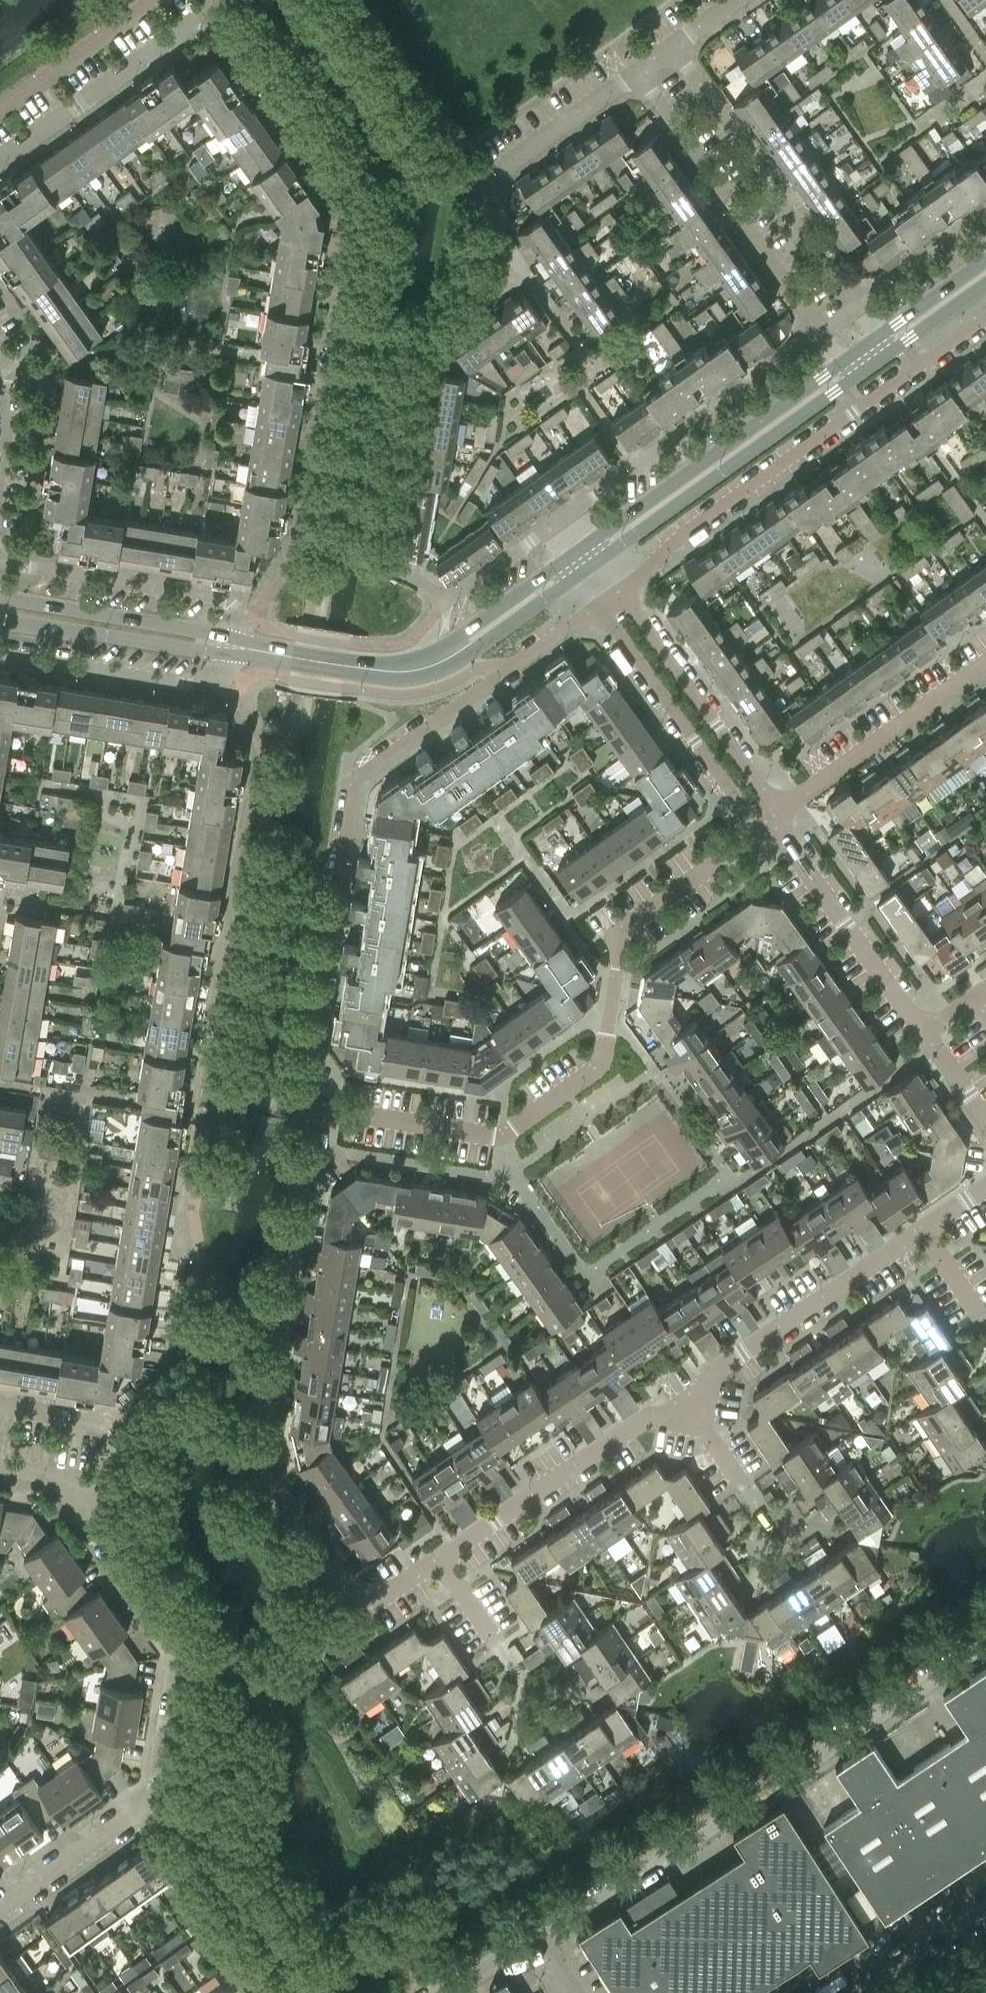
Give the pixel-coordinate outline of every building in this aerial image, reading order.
[(800,11),(818,35),(835,22),(819,0),(806,0),(810,4),(800,11)] [(835,22),(853,10),(846,0),(819,0),(835,22)] [(853,10),(867,0),(846,0),(853,10)] [(920,0),(880,0),(875,4),(883,15),(890,9),(903,27),(926,10),(920,0)] [(984,0),(963,0),(970,10),(984,0)] [(985,21),(985,8),(974,17),(981,25),(985,21)] [(926,10),(903,27),(909,36),(894,47),(900,55),(939,27),(926,10)] [(788,13),(779,19),(800,47),(818,35),(800,11),(791,18),(788,13)] [(774,30),(765,36),(782,60),(800,47),(779,19),(771,25),(774,30)] [(876,19),(869,24),(879,38),(886,33),(876,19)] [(939,27),(900,55),(906,64),(921,53),(928,62),(952,45),(939,27)] [(733,52),(758,86),(769,79),(765,73),(782,60),(765,36),(748,48),(745,44),(733,52)] [(863,38),(852,46),(857,53),(869,45),(863,38)] [(971,72),(965,63),(952,45),(928,62),(934,71),(919,82),(926,91),(945,78),(951,73),(957,82),(971,72)] [(852,46),(841,54),(846,61),(857,53),(852,46)] [(218,59),(185,83),(196,100),(219,131),(252,107),(243,94),(247,91),(244,86),(234,72),(229,75),(218,59)] [(828,63),(817,71),(822,78),(833,70),(828,63)] [(159,75),(156,71),(151,74),(151,75),(137,85),(140,89),(125,100),(150,133),(196,100),(185,83),(173,66),(159,75)] [(817,71),(805,79),(811,87),(822,78),(817,71)] [(945,78),(926,91),(933,101),(952,87),(945,78)] [(746,113),(758,130),(782,113),(782,112),(770,95),(777,90),(769,79),(758,86),(758,87),(733,105),(741,116),(746,113)] [(800,94),(790,80),(783,85),(793,99),(800,94)] [(125,100),(110,111),(134,144),(150,133),(125,100)] [(795,131),(788,121),(803,111),(797,102),(782,112),(782,113),(758,130),(771,148),(795,131)] [(230,146),(263,123),(252,107),(219,131),(230,146)] [(970,116),(975,123),(985,116),(985,115),(981,108),(970,116)] [(110,111),(94,122),(118,156),(134,144),(110,111)] [(602,127),(585,139),(602,163),(619,150),(624,157),(635,149),(610,114),(598,122),(602,127)] [(970,116),(958,124),(964,132),(975,123),(970,116)] [(94,122),(79,133),(103,167),(118,156),(94,122)] [(263,123),(230,146),(241,162),(274,138),(263,123)] [(783,165),(822,137),(816,129),(801,140),(795,131),(771,148),(783,165)] [(952,129),(940,137),(946,144),(957,136),(952,129)] [(660,131),(635,149),(624,157),(632,168),(639,162),(652,180),(675,162),(663,145),(668,142),(660,131)] [(103,167),(79,133),(62,145),(87,178),(103,167)] [(820,166),(813,157),(828,146),(822,137),(783,165),(796,183),(820,166)] [(252,178),(285,154),(274,138),(241,162),(252,178)] [(572,141),(563,147),(584,176),(602,163),(585,139),(575,145),(572,141)] [(204,141),(194,148),(199,155),(209,148),(204,141)] [(972,195),(975,200),(985,192),(985,176),(975,161),(976,160),(975,158),(957,170),(953,165),(936,178),(910,143),(899,151),(924,186),(907,199),(910,204),(893,216),(894,218),(911,242),(913,244),(932,231),(929,225),(944,214),(945,214),(949,219),(950,218),(942,207),(946,204),(953,213),(956,211),(958,212),(959,212),(955,206),(972,195)] [(62,145),(47,156),(71,189),(87,178),(62,145)] [(559,157),(549,164),(566,188),(584,176),(563,147),(555,153),(559,157)] [(976,160),(975,161),(985,176),(985,153),(976,160)] [(295,167),(285,154),(252,178),(282,219),(316,213),(315,206),(320,202),(308,186),(312,183),(302,169),(303,168),(299,164),(295,167)] [(47,156),(31,167),(55,200),(71,189),(47,156)] [(189,165),(194,172),(204,165),(199,158),(189,165)] [(847,160),(841,164),(847,173),(853,169),(847,160)] [(675,162),(652,180),(658,189),(644,200),(649,208),(688,180),(675,162)] [(517,179),(542,215),(554,207),(549,201),(566,188),(549,164),(532,176),(529,171),(517,179)] [(820,166),(796,183),(809,200),(847,173),(841,164),(826,175),(820,166)] [(204,165),(194,172),(199,180),(209,173),(204,165)] [(15,172),(10,175),(0,183),(0,224),(7,234),(24,222),(24,223),(55,200),(31,167),(18,176),(15,172)] [(161,167),(154,172),(161,182),(168,177),(161,167)] [(625,171),(618,177),(628,191),(635,185),(625,171)] [(161,182),(154,172),(146,178),(153,187),(161,182)] [(847,173),(809,200),(821,218),(845,201),(838,192),(853,181),(847,173)] [(884,179),(873,187),(878,195),(890,186),(884,179)] [(688,180),(649,208),(655,217),(670,206),(677,215),(701,198),(688,180)] [(129,189),(123,194),(130,204),(137,199),(129,189)] [(221,189),(211,196),(216,204),(226,197),(221,189)] [(879,204),(869,190),(862,195),(872,209),(879,204)] [(612,191),(601,199),(606,206),(617,198),(612,191)] [(115,200),(122,210),(130,204),(123,194),(115,200)] [(701,198),(677,215),(683,224),(669,235),(674,243),(713,215),(701,198)] [(595,214),(606,206),(601,199),(589,207),(595,214)] [(845,201),(821,218),(833,235),(829,239),(837,250),(862,232),(873,224),(865,213),(858,218),(845,201)] [(530,241),(542,258),(566,241),(554,223),(562,218),(554,207),(542,215),(517,233),(525,244),(530,241)] [(574,208),(567,213),(577,227),(584,222),(574,208)] [(75,210),(67,216),(74,226),(82,221),(75,210)] [(98,211),(91,217),(98,227),(106,221),(98,211)] [(316,213),(282,219),(273,271),(314,278),(316,262),(322,263),(323,257),(322,257),(325,240),(320,239),(323,220),(318,219),(316,213)] [(702,250),(726,233),(713,215),(674,243),(666,249),(672,257),(680,251),(680,252),(695,241),(702,250)] [(98,227),(91,217),(84,222),(91,232),(98,227)] [(878,230),(873,224),(862,232),(887,267),(899,259),(895,254),(911,242),(894,218),(878,230)] [(7,234),(0,238),(0,269),(9,281),(13,278),(24,293),(57,269),(24,223),(24,222),(7,234)] [(605,254),(620,242),(613,232),(597,244),(605,254)] [(726,233),(702,250),(709,259),(694,270),(700,278),(738,250),(726,233)] [(87,238),(80,242),(85,249),(91,245),(87,238)] [(566,241),(542,258),(555,275),(594,248),(588,239),(573,250),(566,241)] [(116,251),(111,244),(101,251),(106,258),(116,251)] [(594,248),(555,275),(567,293),(592,276),(585,267),(600,256),(594,248)] [(738,250),(700,278),(705,287),(720,276),(727,285),(751,268),(738,250)] [(116,251),(106,258),(111,266),(121,259),(116,251)] [(763,285),(751,268),(727,285),(740,303),(732,308),(740,319),(751,311),(776,293),(768,282),(763,285)] [(57,269),(24,293),(35,309),(68,285),(57,269)] [(314,278),(273,271),(270,290),(311,297),(314,278)] [(240,276),(228,274),(227,283),(239,285),(240,276)] [(592,276),(567,293),(580,311),(619,283),(613,274),(598,285),(592,276)] [(239,285),(227,283),(225,292),(237,294),(239,285)] [(619,283),(580,311),(593,329),(603,322),(609,330),(623,320),(610,302),(625,291),(619,283)] [(68,285),(35,309),(46,325),(80,301),(68,285)] [(141,289),(133,287),(129,287),(128,296),(140,298),(141,289)] [(311,297),(270,290),(267,309),(307,316),(311,297)] [(541,317),(524,293),(514,300),(510,295),(502,301),(523,330),(528,338),(547,325),(541,317)] [(140,298),(128,296),(126,304),(138,306),(140,298)] [(709,304),(719,318),(726,313),(716,299),(709,304)] [(80,301),(46,325),(58,340),(91,316),(80,301)] [(497,312),(488,319),(505,343),(523,330),(502,301),(494,307),(497,312)] [(705,307),(694,315),(699,323),(711,315),(705,307)] [(307,352),(310,335),(304,334),(307,316),(267,309),(260,348),(268,349),(265,366),(278,368),(278,367),(283,368),(283,369),(298,372),(301,357),(306,358),(307,352)] [(744,325),(728,337),(745,361),(761,350),(765,355),(776,346),(751,311),(740,319),(744,325)] [(91,316),(58,340),(69,357),(103,333),(91,316)] [(475,320),(467,326),(488,355),(505,343),(488,319),(479,325),(475,320)] [(707,384),(723,372),(727,377),(746,364),(745,361),(728,337),(726,335),(709,348),(705,343),(688,355),(662,320),(651,328),(676,363),(658,376),(662,381),(645,394),(646,396),(647,395),(664,419),(663,420),(665,422),(684,408),(680,403),(697,391),(700,396),(702,396),(693,384),(698,381),(704,391),(708,388),(710,390),(711,389),(707,384)] [(454,347),(440,356),(465,371),(488,355),(467,326),(458,332),(462,337),(452,344),(454,347)] [(553,357),(564,349),(559,342),(547,350),(553,357)] [(641,362),(635,355),(624,363),(629,370),(641,362)] [(465,371),(440,356),(438,372),(435,372),(433,384),(427,383),(425,393),(460,398),(465,371)] [(961,364),(982,393),(985,390),(985,362),(982,356),(973,363),(969,358),(961,364)] [(534,359),(523,367),(528,375),(540,367),(534,359)] [(203,383),(205,371),(167,364),(162,389),(177,391),(179,379),(203,383)] [(956,375),(947,381),(947,382),(964,406),(964,405),(982,393),(961,364),(953,370),(956,375)] [(307,395),(310,374),(298,372),(283,369),(283,368),(278,367),(278,368),(265,366),(258,404),(299,412),(302,394),(307,395)] [(517,383),(528,375),(523,367),(512,376),(517,383)] [(618,367),(606,375),(611,383),(623,375),(618,367)] [(107,379),(66,373),(63,393),(104,399),(107,379)] [(600,391),(611,383),(606,375),(595,383),(600,391)] [(929,441),(952,425),(948,420),(966,407),(964,405),(964,406),(947,382),(947,381),(946,379),(926,393),(930,398),(914,410),(910,405),(909,405),(921,422),(918,424),(916,425),(906,411),(902,413),(901,411),(900,412),(903,417),(887,429),(884,424),(864,438),(884,466),(902,453),(906,458),(929,441)] [(135,404),(147,407),(150,389),(138,387),(135,404)] [(104,399),(63,393),(60,412),(100,418),(104,399)] [(460,398),(425,393),(424,403),(430,404),(428,415),(457,420),(460,398)] [(646,396),(629,408),(650,437),(658,431),(655,426),(663,420),(664,419),(647,395),(646,396)] [(299,412),(258,404),(255,424),(296,431),(299,412)] [(563,406),(552,414),(557,422),(568,413),(563,406)] [(225,410),(213,408),(212,417),(224,419),(225,410)] [(642,443),(650,437),(629,408),(611,421),(628,445),(638,438),(642,443)] [(489,411),(487,425),(496,426),(498,412),(489,411)] [(100,418),(60,412),(57,430),(97,437),(100,418)] [(546,430),(557,422),(552,414),(540,422),(546,430)] [(457,420),(428,415),(426,426),(420,425),(418,435),(453,441),(457,420)] [(224,419),(212,417),(210,426),(222,428),(224,419)] [(296,431),(255,424),(252,443),(292,450),(296,431)] [(494,440),(496,426),(487,425),(487,426),(477,425),(475,437),(485,438),(494,440)] [(602,428),(575,447),(596,476),(604,470),(601,465),(610,458),(603,447),(612,441),(602,428)] [(97,437),(57,430),(54,449),(94,456),(97,437)] [(528,431),(517,439),(522,447),(533,439),(528,431)] [(142,436),(130,434),(128,442),(140,444),(142,436)] [(453,441),(418,435),(417,446),(423,447),(421,458),(450,462),(453,441)] [(872,483),(868,477),(884,466),(864,438),(846,451),(850,456),(834,467),(830,462),(829,463),(837,475),(833,478),(826,468),(822,471),(821,469),(819,470),(823,475),(807,487),(803,481),(784,495),(785,497),(786,497),(803,521),(802,521),(804,523),(821,511),(825,516),(843,503),(868,539),(879,531),(854,495),(872,483)] [(511,455),(522,447),(517,439),(505,447),(511,455)] [(140,444),(128,442),(127,451),(139,453),(140,444)] [(292,450),(252,443),(249,462),(289,469),(292,450)] [(972,453),(977,461),(985,454),(985,450),(983,445),(972,453)] [(219,448),(207,446),(205,455),(217,457),(219,448)] [(575,447),(557,459),(575,483),(584,477),(587,482),(596,476),(575,447)] [(51,467),(45,467),(43,484),(42,484),(41,489),(47,490),(44,507),(64,510),(85,513),(94,456),(54,449),(51,467)] [(965,469),(977,461),(972,453),(960,462),(965,469)] [(479,454),(471,466),(479,471),(487,459),(479,454)] [(217,457),(205,455),(204,464),(216,466),(217,457)] [(450,462),(421,458),(419,469),(413,468),(411,479),(413,479),(432,482),(446,485),(450,462)] [(557,459),(540,472),(560,501),(569,495),(565,490),(575,483),(557,459)] [(289,469),(249,462),(246,481),(286,488),(289,469)] [(491,462),(483,474),(491,479),(499,467),(491,462)] [(151,465),(142,464),(140,476),(149,477),(151,465)] [(151,465),(149,477),(158,479),(160,467),(151,465)] [(479,471),(471,466),(464,478),(472,483),(479,471)] [(181,470),(180,471),(178,482),(187,483),(189,471),(181,470)] [(198,473),(189,471),(187,483),(196,485),(198,473)] [(540,472),(522,484),(539,508),(549,502),(552,507),(560,501),(540,472)] [(491,479),(483,474),(476,486),(484,490),(491,479)] [(938,478),(926,486),(931,493),(943,485),(938,478)] [(432,482),(413,479),(412,484),(410,484),(399,550),(422,553),(433,488),(431,487),(432,482)] [(286,488),(246,481),(236,538),(256,541),(256,543),(277,546),(279,529),(285,530),(286,524),(288,507),(283,506),(286,488)] [(974,513),(953,483),(941,491),(963,521),(974,513)] [(522,484),(505,497),(525,526),(534,520),(530,515),(539,508),(522,484)] [(920,501),(931,493),(926,486),(915,494),(920,501)] [(452,515),(464,495),(456,490),(444,509),(452,515)] [(486,510),(495,521),(504,534),(514,527),(517,532),(525,526),(505,497),(486,510)] [(773,499),(764,505),(785,534),(802,521),(803,521),(786,497),(785,497),(776,504),(773,499)] [(477,503),(468,498),(456,517),(465,523),(477,503)] [(907,511),(902,503),(890,511),(896,519),(907,511)] [(760,516),(750,522),(767,546),(785,534),(764,505),(756,511),(760,516)] [(85,513),(64,510),(58,550),(77,553),(76,558),(93,561),(93,562),(99,563),(100,557),(116,560),(123,519),(85,513)] [(141,522),(123,519),(116,560),(135,563),(141,522)] [(449,580),(485,555),(503,542),(500,537),(504,534),(495,521),(491,524),(490,523),(435,562),(449,580)] [(160,525),(141,522),(135,563),(153,566),(160,525)] [(738,524),(729,530),(750,559),(767,546),(750,522),(741,529),(738,524)] [(180,529),(160,525),(153,566),(173,569),(180,529)] [(199,532),(180,529),(173,569),(192,572),(199,532)] [(959,529),(947,537),(953,545),(964,536),(959,529)] [(724,541),(715,547),(732,571),(750,559),(729,530),(721,536),(724,541)] [(256,541),(236,538),(199,532),(192,572),(208,575),(207,581),(213,582),(213,581),(230,584),(231,579),(250,582),(256,543),(256,541)] [(942,552),(953,545),(947,537),(936,545),(942,552)] [(851,551),(845,544),(834,552),(839,559),(851,551)] [(683,563),(701,588),(709,599),(720,591),(715,584),(732,571),(715,547),(698,560),(695,555),(683,563)] [(821,560),(816,552),(804,560),(810,568),(821,560)] [(924,554),(912,562),(917,570),(929,561),(924,554)] [(810,568),(804,560),(793,569),(798,576),(810,568)] [(906,578),(917,570),(912,562),(901,570),(906,578)] [(973,572),(985,591),(985,563),(973,572)] [(955,585),(972,609),(982,602),(985,607),(985,606),(985,591),(973,572),(955,585)] [(780,578),(769,586),(775,593),(786,585),(780,578)] [(889,581),(878,589),(883,596),(894,588),(889,581)] [(955,585),(938,597),(958,626),(967,620),(963,615),(972,609),(955,585)] [(763,601),(775,593),(769,586),(758,594),(763,601)] [(679,621),(691,638),(715,621),(703,604),(709,599),(701,588),(666,613),(674,625),(679,621)] [(743,595),(738,588),(724,598),(729,605),(743,595)] [(872,604),(883,596),(878,589),(866,597),(872,604)] [(919,611),(923,616),(924,616),(937,634),(946,627),(950,632),(958,626),(938,597),(919,611)] [(854,606),(843,614),(848,621),(859,613),(854,606)] [(848,621),(843,614),(831,622),(837,629),(848,621)] [(924,616),(923,616),(906,629),(927,658),(935,652),(932,647),(942,640),(937,634),(924,616)] [(715,621),(691,638),(704,656),(743,628),(737,620),(722,630),(715,621)] [(743,628),(704,656),(717,674),(741,656),(734,647),(749,637),(743,628)] [(906,629),(889,641),(906,665),(915,659),(918,664),(927,658),(906,629)] [(819,631),(807,639),(813,647),(824,638),(819,631)] [(801,655),(813,647),(807,639),(796,647),(801,655)] [(889,641),(871,654),(892,683),(900,677),(897,672),(906,665),(889,641)] [(584,702),(613,681),(593,653),(574,666),(564,652),(545,666),(549,672),(514,697),(515,699),(519,705),(520,705),(536,726),(537,726),(579,696),(584,702)] [(871,654),(854,666),(871,690),(880,684),(883,689),(892,683),(871,654)] [(741,656),(717,674),(729,691),(768,663),(762,655),(747,666),(741,656)] [(768,663),(729,691),(742,709),(766,692),(759,682),(774,672),(768,663)] [(854,666),(836,679),(857,708),(865,702),(862,697),(871,690),(854,666)] [(41,676),(18,672),(17,678),(0,675),(0,716),(11,718),(11,719),(49,725),(56,684),(40,681),(41,676)] [(804,681),(799,674),(785,684),(790,691),(804,681)] [(836,679),(818,692),(835,716),(845,709),(848,714),(857,708),(836,679)] [(626,698),(613,681),(584,702),(596,720),(626,698)] [(75,687),(56,684),(49,725),(68,728),(75,687)] [(94,690),(75,687),(68,728),(87,732),(94,690)] [(113,694),(94,690),(87,732),(106,735),(113,694)] [(757,741),(792,716),(784,704),(778,709),(766,692),(742,709),(754,726),(749,729),(757,741)] [(835,716),(818,692),(801,704),(795,697),(784,704),(792,716),(811,741),(822,733),(819,728),(835,716)] [(132,697),(113,694),(106,735),(125,738),(132,697)] [(969,707),(977,708),(978,707),(985,718),(985,700),(981,699),(977,694),(966,702),(969,707)] [(151,700),(132,697),(125,738),(144,741),(151,700)] [(542,733),(537,726),(536,726),(520,705),(519,705),(515,699),(503,708),(496,698),(487,705),(494,715),(491,716),(496,722),(485,730),(506,759),(542,733)] [(639,716),(626,698),(596,720),(609,738),(639,716)] [(170,703),(151,700),(144,741),(163,744),(170,703)] [(221,752),(228,713),(209,710),(210,704),(187,700),(186,706),(170,703),(163,744),(201,750),(221,754),(221,752)] [(960,719),(982,749),(985,746),(985,718),(978,707),(977,708),(969,707),(968,713),(960,719)] [(11,719),(11,718),(0,716),(0,776),(2,776),(8,735),(11,719)] [(651,734),(639,716),(609,738),(622,756),(651,734)] [(931,727),(934,732),(941,733),(943,732),(964,762),(967,760),(982,749),(960,719),(952,725),(946,724),(942,719),(931,727)] [(485,730),(474,738),(470,732),(468,733),(461,723),(451,731),(458,740),(455,742),(460,748),(449,755),(470,785),(506,759),(485,730)] [(933,738),(925,744),(946,775),(961,764),(970,777),(976,772),(967,760),(964,762),(943,732),(941,733),(934,732),(933,738)] [(664,752),(651,734),(622,756),(634,773),(664,752)] [(582,744),(569,753),(575,762),(581,757),(588,753),(582,744)] [(895,753),(899,757),(906,759),(907,757),(929,787),(932,785),(946,775),(925,744),(916,750),(910,749),(907,744),(895,753)] [(434,811),(470,785),(449,755),(439,763),(435,757),(432,759),(425,749),(416,756),(423,766),(411,774),(409,772),(379,794),(374,822),(410,828),(413,807),(421,808),(429,803),(434,811)] [(239,772),(242,756),(221,752),(221,754),(201,750),(198,766),(239,772)] [(696,813),(682,794),(696,784),(682,764),(676,769),(664,752),(634,773),(653,799),(646,803),(667,833),(696,813)] [(594,761),(588,753),(581,757),(588,766),(594,761)] [(588,766),(581,757),(575,762),(581,771),(588,766)] [(898,764),(889,770),(911,800),(925,790),(934,802),(941,797),(932,785),(929,787),(907,757),(906,759),(899,757),(898,764)] [(546,760),(538,766),(545,776),(553,770),(546,760)] [(603,783),(627,776),(623,761),(599,767),(603,783)] [(53,766),(51,778),(59,779),(61,767),(53,766)] [(240,796),(245,773),(239,772),(198,766),(194,789),(235,795),(240,796)] [(529,772),(536,782),(545,776),(538,766),(529,772)] [(71,769),(61,767),(59,779),(69,781),(71,769)] [(860,778),(864,783),(871,784),(872,783),(893,812),(897,810),(911,800),(889,770),(881,775),(875,774),(872,770),(860,778)] [(91,772),(89,784),(97,786),(99,774),(91,772)] [(109,775),(99,774),(97,786),(107,787),(109,775)] [(129,779),(127,791),(136,792),(138,780),(129,779)] [(147,781),(138,780),(136,792),(145,793),(147,781)] [(594,787),(589,780),(581,786),(585,793),(594,787)] [(862,789),(855,794),(854,795),(870,817),(869,817),(875,826),(890,815),(899,827),(906,822),(897,810),(893,812),(872,783),(871,784),(864,783),(862,789)] [(510,786),(502,792),(509,801),(517,795),(510,786)] [(585,793),(581,786),(572,792),(577,799),(585,793)] [(825,807),(831,815),(838,810),(852,829),(853,829),(869,817),(870,817),(854,795),(855,794),(849,786),(826,802),(825,807)] [(599,793),(594,787),(585,793),(590,799),(599,793)] [(232,814),(235,795),(194,789),(191,807),(232,814)] [(500,808),(509,801),(502,792),(493,798),(500,808)] [(581,805),(590,799),(585,793),(577,799),(581,805)] [(65,808),(67,796),(58,794),(56,806),(65,808)] [(75,797),(67,796),(65,808),(73,809),(75,797)] [(667,833),(646,803),(629,816),(650,846),(667,833)] [(232,814),(191,807),(188,826),(229,832),(232,814)] [(146,809),(145,819),(157,820),(158,811),(146,809)] [(838,810),(831,815),(838,825),(827,833),(849,862),(868,849),(853,829),(852,829),(838,810)] [(475,811),(467,817),(474,827),(482,821),(475,811)] [(559,812),(550,818),(555,825),(564,818),(559,812)] [(650,846),(629,816),(611,829),(632,858),(650,846)] [(474,827),(467,817),(458,823),(465,833),(474,827)] [(550,818),(542,824),(546,831),(555,825),(550,818)] [(157,820),(145,819),(143,827),(155,829),(157,820)] [(409,893),(416,850),(406,848),(410,828),(374,822),(370,844),(373,845),(370,859),(358,857),(356,868),(368,870),(368,873),(375,875),(373,887),(409,893)] [(229,832),(188,826),(185,845),(226,852),(229,832)] [(632,858),(611,829),(593,841),(615,871),(632,858)] [(30,838),(0,833),(0,880),(7,882),(8,876),(23,879),(30,838)] [(49,842),(30,838),(23,879),(42,882),(49,842)] [(935,840),(928,845),(932,850),(939,845),(935,840)] [(615,871),(593,841),(576,854),(597,883),(615,871)] [(69,845),(49,842),(42,882),(62,885),(69,845)] [(437,842),(436,853),(447,855),(449,844),(437,842)] [(920,857),(911,844),(905,849),(914,861),(920,857)] [(226,852),(185,845),(182,864),(223,871),(226,852)] [(152,850),(140,848),(138,857),(150,859),(152,850)] [(868,849),(849,862),(870,892),(889,879),(868,849)] [(890,872),(904,861),(895,850),(881,861),(890,872)] [(447,855),(436,853),(434,863),(446,865),(447,855)] [(597,883),(576,854),(557,867),(579,897),(597,883)] [(150,859),(138,857),(137,866),(149,868),(150,859)] [(223,871),(182,864),(179,883),(219,890),(223,871)] [(926,865),(920,869),(929,882),(935,877),(926,865)] [(972,885),(985,905),(985,875),(972,885)] [(203,942),(206,928),(218,930),(222,909),(217,908),(219,890),(179,883),(170,939),(163,937),(156,976),(197,983),(200,965),(205,966),(209,943),(203,942)] [(495,907),(508,925),(538,904),(525,885),(495,907)] [(972,885),(958,895),(962,902),(959,904),(980,934),(979,935),(978,942),(981,947),(985,943),(985,905),(972,885)] [(430,886),(428,897),(440,899),(442,888),(430,886)] [(409,893),(373,887),(371,900),(364,899),(363,902),(351,900),(349,911),(361,913),(361,916),(368,917),(366,930),(401,936),(409,893)] [(876,900),(897,930),(916,917),(895,887),(876,900)] [(980,934),(959,904),(962,902),(958,895),(954,890),(947,894),(956,906),(941,917),(947,926),(948,925),(963,947),(964,946),(971,941),(978,942),(979,935),(980,934)] [(440,899),(428,897),(427,907),(438,909),(440,899)] [(751,897),(715,923),(728,942),(729,942),(746,930),(760,932),(766,901),(752,898),(751,897)] [(142,904),(130,903),(124,901),(122,913),(140,916),(142,904)] [(780,903),(766,901),(760,932),(775,934),(787,952),(788,953),(807,939),(781,902),(780,903)] [(538,904),(508,925),(521,943),(550,921),(538,904)] [(16,913),(12,933),(53,940),(56,920),(16,913)] [(916,917),(897,930),(919,960),(929,953),(936,963),(944,957),(930,938),(931,937),(916,917)] [(550,921),(521,943),(533,960),(563,939),(550,921)] [(715,923),(697,936),(719,966),(737,953),(729,942),(728,942),(715,923)] [(947,926),(931,937),(930,938),(944,957),(936,963),(942,970),(947,971),(970,955),(964,946),(963,947),(948,925),(947,926)] [(112,929),(110,941),(135,945),(137,933),(112,929)] [(423,929),(421,939),(433,941),(435,931),(423,929)] [(376,1030),(385,979),(394,981),(401,936),(366,930),(363,943),(356,942),(356,945),(344,943),(342,955),(354,957),(352,972),(349,971),(342,1014),(334,1012),(330,1036),(348,1038),(344,1062),(378,1067),(384,1032),(376,1030)] [(53,940),(12,933),(9,952),(50,959),(53,940)] [(697,936),(680,948),(693,967),(692,968),(700,979),(719,966),(697,936)] [(93,937),(91,946),(103,948),(105,939),(93,937)] [(433,941),(421,939),(419,950),(431,952),(433,941)] [(563,939),(533,960),(552,986),(545,990),(566,1020),(594,1000),(581,981),(595,971),(581,952),(575,956),(563,939)] [(807,939),(788,953),(787,952),(776,960),(789,978),(820,957),(807,939)] [(103,948),(91,946),(90,955),(102,957),(103,948)] [(675,980),(692,968),(693,967),(680,948),(644,974),(644,975),(642,988),(673,994),(675,980)] [(50,959),(9,952),(6,971),(47,978),(50,959)] [(485,955),(478,960),(485,968),(491,963),(485,955)] [(753,978),(765,969),(756,957),(744,966),(753,978)] [(820,957),(789,978),(802,996),(832,974),(820,957)] [(485,968),(478,960),(472,964),(478,973),(485,968)] [(498,972),(491,963),(485,968),(491,977),(498,972)] [(491,977),(485,968),(478,973),(485,981),(491,977)] [(47,978),(6,971),(3,990),(43,997),(47,978)] [(415,973),(414,984),(426,986),(427,975),(415,973)] [(832,974),(802,996),(814,1014),(845,992),(832,974)] [(86,975),(85,984),(97,986),(98,977),(86,975)] [(197,983),(156,976),(153,995),(193,1002),(197,983)] [(116,980),(104,978),(103,987),(115,989),(116,980)] [(479,991),(484,997),(501,985),(496,978),(479,991)] [(97,986),(85,984),(83,993),(95,995),(97,986)] [(426,986),(414,984),(412,994),(424,996),(426,986)] [(115,989),(103,987),(101,996),(113,998),(115,989)] [(671,1008),(673,994),(642,988),(640,1003),(639,1004),(665,1040),(684,1027),(683,1026),(671,1008)] [(3,990),(0,1008),(0,1009),(40,1016),(43,997),(3,990)] [(545,990),(527,1003),(548,1033),(566,1020),(545,990)] [(707,1011),(719,1002),(710,990),(698,998),(707,1011)] [(845,992),(814,1014),(827,1031),(857,1009),(845,992)] [(193,1002),(153,995),(150,1014),(190,1021),(193,1002)] [(442,1013),(453,1014),(455,999),(445,997),(442,1013)] [(466,1001),(455,999),(453,1014),(463,1016),(466,1001)] [(548,1033),(527,1003),(510,1016),(531,1045),(548,1033)] [(764,1007),(757,1012),(764,1023),(772,1017),(764,1007)] [(0,1009),(0,1028),(37,1035),(40,1016),(0,1009)] [(857,1009),(827,1031),(839,1049),(870,1027),(857,1009)] [(83,1014),(82,1023),(93,1025),(95,1016),(83,1014)] [(190,1021),(150,1014),(147,1033),(187,1040),(190,1021)] [(107,1018),(95,1016),(93,1025),(105,1026),(107,1018)] [(531,1045),(510,1016),(491,1029),(512,1058),(531,1045)] [(750,1017),(743,1022),(750,1033),(758,1027),(750,1017)] [(779,1028),(772,1017),(764,1023),(772,1033),(779,1028)] [(517,1065),(512,1058),(491,1029),(483,1018),(479,1021),(475,1020),(470,1046),(464,1082),(464,1086),(482,1089),(517,1065)] [(684,1027),(665,1040),(672,1051),(664,1056),(670,1064),(708,1036),(695,1018),(683,1026),(684,1027)] [(93,1025),(82,1023),(80,1032),(92,1033),(93,1025)] [(105,1026),(93,1025),(92,1033),(104,1035),(105,1026)] [(765,1037),(758,1027),(750,1033),(758,1043),(765,1037)] [(870,1027),(839,1049),(852,1066),(882,1044),(870,1027)] [(0,1028),(0,1048),(34,1054),(37,1035),(0,1028)] [(406,1035),(384,1032),(378,1067),(399,1071),(406,1035)] [(187,1040),(147,1033),(144,1052),(184,1059),(187,1040)] [(427,1039),(406,1035),(399,1071),(421,1075),(427,1039)] [(708,1036),(670,1064),(675,1072),(683,1066),(690,1076),(720,1054),(708,1036)] [(448,1042),(427,1039),(421,1075),(442,1078),(448,1042)] [(464,1082),(470,1046),(448,1042),(442,1078),(464,1082)] [(782,1047),(789,1058),(797,1052),(789,1042),(782,1047)] [(93,1044),(91,1056),(102,1057),(104,1046),(93,1044)] [(882,1044),(852,1066),(865,1085),(896,1063),(882,1044)] [(0,1048),(0,1068),(31,1073),(34,1054),(0,1048)] [(74,1051),(72,1060),(84,1062),(86,1053),(74,1051)] [(176,1107),(177,1100),(183,1101),(186,1078),(181,1077),(184,1059),(144,1052),(137,1091),(145,1092),(143,1102),(142,1109),(135,1148),(176,1155),(179,1137),(184,1138),(187,1117),(175,1115),(176,1107)] [(768,1057),(775,1068),(783,1062),(776,1052),(768,1057)] [(804,1063),(797,1052),(789,1058),(797,1068),(804,1063)] [(720,1054),(690,1076),(697,1086),(689,1091),(695,1099),(733,1072),(720,1054)] [(54,1057),(52,1070),(67,1072),(69,1060),(54,1057)] [(84,1062),(72,1060),(71,1069),(83,1071),(84,1062)] [(783,1062),(775,1068),(783,1078),(790,1073),(783,1062)] [(886,1090),(898,1109),(930,1088),(917,1069),(886,1090)] [(733,1072),(695,1099),(700,1107),(708,1101),(715,1111),(746,1089),(733,1072)] [(35,1074),(33,1082),(45,1084),(47,1075),(35,1074)] [(807,1083),(814,1093),(822,1088),(814,1077),(807,1083)] [(801,1087),(793,1093),(801,1103),(808,1098),(801,1087)] [(829,1098),(822,1088),(814,1093),(822,1103),(829,1098)] [(930,1088),(898,1109),(911,1127),(923,1120),(922,1119),(942,1106),(930,1088)] [(746,1089),(715,1111),(722,1121),(714,1126),(720,1134),(758,1107),(746,1089)] [(808,1098),(801,1103),(808,1113),(815,1108),(808,1098)] [(5,1105),(0,1138),(0,1145),(19,1148),(20,1142),(22,1126),(25,1108),(5,1105)] [(966,1142),(942,1106),(922,1119),(923,1120),(934,1137),(932,1151),(963,1156),(965,1143),(966,1142)] [(758,1107),(720,1134),(725,1142),(733,1136),(740,1146),(771,1124),(758,1107)] [(865,1115),(860,1107),(849,1114),(855,1122),(865,1115)] [(93,1118),(90,1136),(101,1138),(104,1120),(93,1118)] [(842,1131),(837,1123),(826,1130),(831,1138),(842,1131)] [(771,1124),(740,1146),(753,1165),(784,1143),(771,1124)] [(22,1126),(20,1142),(31,1144),(33,1128),(22,1126)] [(831,1138),(826,1130),(816,1137),(821,1145),(831,1138)] [(890,1148),(903,1140),(896,1130),(883,1139),(890,1148)] [(903,1140),(890,1148),(894,1155),(907,1146),(903,1140)] [(78,1149),(40,1142),(38,1154),(76,1161),(78,1149)] [(176,1155),(135,1148),(132,1168),(172,1174),(176,1155)] [(800,1148),(790,1155),(795,1162),(806,1155),(800,1148)] [(90,1151),(88,1160),(101,1162),(102,1153),(90,1151)] [(963,1156),(932,1151),(929,1165),(912,1177),(911,1177),(924,1197),(961,1172),(960,1171),(963,1156)] [(795,1162),(790,1155),(780,1162),(785,1169),(795,1162)] [(101,1162),(88,1160),(87,1169),(99,1171),(101,1162)] [(904,1165),(885,1178),(906,1209),(924,1197),(911,1177),(912,1177),(904,1165)] [(172,1174),(132,1168),(129,1186),(169,1193),(172,1174)] [(10,1186),(12,1174),(0,1171),(0,1184),(10,1186)] [(764,1172),(754,1179),(759,1187),(769,1180),(764,1172)] [(355,1175),(343,1183),(353,1197),(362,1209),(373,1201),(394,1204),(395,1204),(399,1181),(355,1174),(355,1175)] [(857,1174),(838,1187),(865,1226),(872,1220),(867,1213),(877,1206),(878,1205),(867,1190),(857,1174)] [(885,1178),(867,1190),(878,1205),(877,1206),(888,1222),(906,1209),(885,1178)] [(749,1194),(759,1187),(754,1179),(744,1186),(749,1194)] [(420,1185),(399,1181),(395,1204),(394,1204),(392,1218),(414,1222),(420,1185)] [(330,1191),(323,1236),(346,1240),(346,1239),(350,1217),(362,1209),(353,1197),(343,1183),(332,1192),(330,1191)] [(441,1188),(420,1185),(414,1222),(435,1225),(441,1188)] [(169,1193),(129,1186),(126,1205),(166,1212),(169,1193)] [(865,1226),(838,1187),(820,1199),(841,1230),(851,1223),(857,1231),(865,1226)] [(463,1192),(441,1188),(435,1225),(457,1229),(463,1192)] [(96,1191),(84,1189),(82,1198),(94,1200),(96,1191)] [(486,1196),(463,1192),(457,1229),(478,1232),(484,1236),(502,1206),(486,1196)] [(728,1197),(718,1204),(723,1211),(733,1204),(728,1197)] [(94,1200),(82,1198),(81,1207),(93,1209),(94,1200)] [(841,1230),(820,1199),(802,1211),(829,1250),(837,1245),(831,1237),(841,1230)] [(713,1218),(723,1211),(718,1204),(707,1211),(713,1218)] [(166,1212),(126,1205),(123,1224),(163,1231),(166,1212)] [(518,1215),(502,1206),(484,1236),(489,1239),(501,1256),(531,1234),(518,1215)] [(829,1250),(802,1211),(784,1223),(784,1224),(798,1244),(797,1244),(805,1255),(816,1247),(821,1255),(829,1250)] [(777,1212),(758,1225),(780,1256),(797,1244),(798,1244),(784,1224),(784,1223),(777,1212)] [(692,1221),(682,1228),(687,1236),(698,1228),(692,1221)] [(163,1231),(123,1224),(120,1243),(160,1250),(163,1231)] [(780,1256),(758,1225),(741,1237),(762,1268),(780,1256)] [(89,1229),(77,1227),(76,1236),(88,1238),(89,1229)] [(677,1243),(687,1236),(682,1228),(672,1235),(677,1243)] [(376,1229),(374,1245),(381,1246),(384,1231),(376,1229)] [(391,1232),(384,1231),(381,1246),(389,1247),(391,1232)] [(531,1234),(501,1256),(513,1273),(544,1252),(531,1234)] [(88,1238),(76,1236),(74,1244),(86,1246),(88,1238)] [(312,1246),(310,1256),(356,1263),(360,1241),(346,1239),(346,1240),(323,1236),(321,1248),(312,1246)] [(762,1268),(741,1237),(722,1250),(729,1261),(730,1260),(744,1281),(745,1280),(762,1268)] [(160,1250),(120,1243),(116,1262),(157,1269),(160,1250)] [(657,1245),(646,1252),(651,1260),(662,1253),(657,1245)] [(544,1252),(513,1273),(526,1291),(557,1269),(544,1252)] [(636,1259),(641,1267),(651,1260),(646,1252),(636,1259)] [(356,1263),(310,1256),(308,1265),(318,1267),(316,1278),(353,1285),(356,1263)] [(744,1281),(730,1260),(729,1261),(712,1272),(739,1311),(746,1306),(741,1298),(752,1291),(745,1280),(744,1281)] [(157,1269),(116,1262),(113,1282),(153,1288),(157,1269)] [(416,1262),(415,1271),(427,1273),(428,1264),(416,1262)] [(441,1266),(428,1264),(427,1273),(440,1275),(441,1266)] [(71,1265),(69,1272),(69,1275),(81,1277),(83,1267),(71,1265)] [(557,1269),(526,1291),(538,1309),(569,1287),(557,1269)] [(739,1311),(712,1272),(694,1284),(715,1315),(725,1309),(731,1317),(739,1311)] [(81,1277),(69,1275),(68,1283),(80,1285),(81,1277)] [(304,1289),(303,1298),(349,1306),(353,1285),(316,1278),(314,1290),(304,1289)] [(403,1280),(394,1279),(392,1291),(401,1293),(403,1280)] [(16,1282),(7,1280),(5,1292),(14,1294),(16,1282)] [(25,1283),(16,1282),(14,1294),(23,1295),(25,1283)] [(153,1288),(113,1282),(110,1301),(150,1307),(153,1288)] [(715,1315),(694,1284),(676,1296),(703,1336),(711,1330),(705,1322),(715,1315)] [(54,1287),(45,1286),(43,1298),(52,1299),(54,1287)] [(474,1286),(466,1292),(473,1302),(481,1296),(474,1286)] [(63,1288),(54,1287),(52,1299),(61,1301),(63,1288)] [(569,1287),(538,1309),(552,1327),(582,1305),(569,1287)] [(401,1293),(392,1291),(390,1303),(399,1305),(401,1293)] [(595,1302),(601,1309),(611,1302),(606,1295),(595,1302)] [(488,1307),(481,1296),(473,1302),(481,1312),(488,1307)] [(703,1336),(676,1296),(659,1308),(658,1309),(672,1329),(672,1330),(679,1340),(690,1333),(695,1341),(703,1336)] [(349,1306),(303,1298),(301,1308),(311,1309),(309,1321),(346,1327),(349,1306)] [(651,1298),(632,1311),(655,1345),(657,1344),(655,1341),(672,1330),(672,1329),(658,1309),(659,1308),(651,1298)] [(905,1332),(910,1309),(904,1308),(897,1298),(861,1323),(874,1342),(875,1341),(892,1329),(897,1338),(905,1332)] [(147,1325),(150,1307),(110,1301),(107,1319),(147,1325)] [(952,1341),(926,1303),(916,1310),(910,1309),(905,1332),(910,1339),(918,1333),(921,1337),(912,1343),(919,1355),(929,1348),(931,1352),(932,1353),(941,1347),(941,1348),(952,1341)] [(580,1313),(569,1320),(574,1327),(585,1320),(580,1313)] [(843,1315),(834,1321),(866,1368),(884,1355),(875,1341),(874,1342),(861,1323),(852,1329),(843,1315)] [(602,1331),(609,1342),(610,1341),(624,1362),(625,1361),(641,1350),(643,1353),(645,1352),(622,1318),(602,1331)] [(149,1349),(152,1326),(147,1325),(107,1319),(103,1342),(143,1348),(149,1349)] [(574,1327),(569,1320),(559,1327),(564,1334),(574,1327)] [(297,1331),(296,1341),(342,1348),(346,1327),(309,1321),(307,1333),(297,1331)] [(387,1321),(385,1334),(394,1335),(396,1323),(387,1321)] [(834,1341),(825,1347),(848,1380),(866,1368),(834,1321),(825,1328),(834,1341)] [(499,1322),(491,1327),(499,1337),(506,1332),(499,1322)] [(513,1342),(506,1332),(499,1337),(506,1347),(513,1342)] [(394,1335),(385,1334),(383,1346),(392,1348),(394,1335)] [(544,1337),(534,1344),(539,1351),(549,1344),(544,1337)] [(853,1388),(848,1380),(825,1347),(816,1353),(807,1340),(798,1346),(830,1393),(835,1401),(853,1388)] [(342,1348),(296,1341),(294,1350),(304,1352),(302,1364),(339,1370),(342,1348)] [(610,1341),(609,1342),(592,1353),(619,1393),(627,1387),(621,1379),(632,1372),(625,1361),(624,1362),(610,1341)] [(6,1342),(0,1376),(0,1382),(17,1385),(25,1345),(6,1342)] [(141,1365),(143,1348),(103,1342),(101,1358),(120,1361),(141,1365)] [(523,1351),(528,1358),(539,1351),(534,1344),(523,1351)] [(44,1348),(25,1345),(17,1385),(36,1388),(44,1348)] [(798,1365),(789,1371),(802,1390),(801,1391),(811,1405),(830,1393),(798,1346),(789,1352),(798,1365)] [(932,1353),(931,1352),(906,1369),(919,1387),(966,1356),(960,1347),(947,1356),(941,1348),(941,1347),(932,1353)] [(63,1351),(44,1348),(36,1388),(56,1391),(63,1351)] [(71,1394),(78,1354),(63,1351),(56,1391),(71,1394)] [(500,1351),(490,1358),(495,1366),(506,1359),(500,1351)] [(619,1393),(592,1353),(574,1366),(596,1397),(606,1390),(611,1398),(619,1393)] [(93,1403),(94,1398),(101,1358),(78,1354),(71,1394),(70,1399),(93,1403)] [(919,1387),(931,1404),(931,1405),(950,1393),(950,1394),(966,1383),(959,1373),(972,1364),(966,1356),(919,1387)] [(113,1401),(120,1361),(101,1358),(94,1398),(113,1401)] [(480,1365),(485,1373),(495,1366),(490,1358),(480,1365)] [(339,1370),(302,1364),(300,1376),(290,1374),(289,1383),(335,1391),(339,1370)] [(389,1366),(380,1364),(379,1375),(387,1377),(389,1366)] [(596,1397),(574,1366),(556,1378),(583,1417),(591,1411),(586,1403),(596,1397)] [(759,1406),(758,1412),(768,1414),(801,1391),(802,1390),(789,1371),(753,1396),(759,1406)] [(387,1377),(379,1375),(376,1389),(385,1390),(387,1377)] [(465,1376),(453,1383),(458,1391),(470,1383),(465,1376)] [(583,1417),(556,1378),(539,1390),(538,1390),(553,1411),(552,1411),(559,1422),(570,1414),(575,1422),(583,1417)] [(532,1379),(513,1392),(534,1423),(552,1411),(553,1411),(538,1390),(539,1390),(532,1379)] [(335,1391),(289,1383),(287,1393),(297,1394),(294,1407),(332,1413),(335,1391)] [(444,1390),(449,1397),(458,1391),(453,1383),(444,1390)] [(534,1423),(513,1392),(495,1404),(517,1435),(534,1423)] [(931,1405),(931,1404),(915,1415),(928,1433),(975,1402),(969,1393),(956,1402),(950,1394),(950,1393),(931,1405)] [(429,1400),(419,1407),(424,1414),(434,1407),(429,1400)] [(975,1402),(928,1433),(940,1451),(974,1429),(968,1420),(981,1411),(975,1402)] [(517,1435),(495,1404),(476,1417),(483,1427),(484,1427),(499,1447),(517,1435)] [(382,1408),(373,1406),(371,1419),(380,1420),(382,1408)] [(291,1430),(295,1448),(330,1440),(328,1434),(332,1413),(294,1407),(291,1430)] [(424,1414),(419,1407),(408,1414),(413,1421),(424,1414)] [(768,1414),(758,1412),(757,1418),(747,1425),(773,1462),(783,1455),(782,1454),(791,1448),(790,1447),(768,1414)] [(857,1421),(862,1428),(883,1432),(883,1431),(871,1415),(866,1418),(864,1416),(857,1421)] [(484,1427),(483,1427),(466,1439),(493,1478),(501,1473),(496,1465),(507,1457),(499,1447),(484,1427)] [(940,1451),(953,1470),(963,1463),(983,1467),(985,1449),(985,1446),(974,1429),(940,1451)] [(815,1430),(790,1447),(791,1448),(782,1454),(783,1455),(788,1463),(775,1472),(781,1481),(828,1449),(815,1430)] [(389,1442),(394,1450),(405,1443),(400,1435),(389,1442)] [(493,1478),(466,1439),(448,1451),(470,1482),(480,1475),(485,1483),(493,1478)] [(330,1440),(295,1448),(300,1466),(313,1485),(343,1463),(331,1446),(330,1440)] [(880,1449),(888,1461),(895,1455),(888,1444),(880,1449)] [(828,1449),(781,1481),(787,1490),(800,1481),(807,1491),(822,1481),(822,1480),(840,1467),(839,1466),(828,1449)] [(470,1482),(448,1451),(431,1463),(457,1502),(465,1497),(460,1489),(470,1482)] [(840,1467),(822,1480),(822,1481),(828,1489),(814,1498),(820,1507),(867,1475),(855,1456),(839,1466),(840,1467)] [(656,1462),(619,1487),(632,1506),(633,1505),(666,1483),(668,1473),(662,1472),(656,1462)] [(343,1463),(313,1485),(320,1495),(312,1500),(317,1508),(356,1481),(343,1463)] [(457,1502),(431,1463),(412,1476),(433,1507),(444,1500),(449,1508),(457,1502)] [(674,1474),(668,1473),(666,1483),(689,1516),(690,1517),(699,1511),(699,1512),(710,1505),(684,1467),(674,1474)] [(867,1475),(820,1507),(827,1516),(840,1507),(846,1515),(880,1493),(867,1475)] [(601,1479),(592,1486),(624,1533),(643,1520),(633,1505),(632,1506),(619,1487),(610,1493),(601,1479)] [(356,1481),(317,1508),(323,1516),(331,1510),(338,1520),(368,1498),(356,1481)] [(592,1505),(583,1511),(606,1545),(624,1533),(592,1486),(583,1492),(592,1505)] [(892,1511),(880,1493),(846,1515),(859,1534),(858,1536),(878,1540),(878,1538),(882,1518),(892,1511)] [(0,1497),(0,1535),(16,1538),(32,1512),(1,1507),(3,1497),(0,1497)] [(368,1498),(338,1520),(345,1530),(337,1535),(342,1543),(381,1516),(368,1498)] [(565,1504),(556,1510),(588,1557),(606,1545),(583,1511),(574,1517),(565,1504)] [(556,1529),(547,1535),(561,1554),(560,1555),(569,1570),(588,1557),(556,1510),(547,1516),(556,1529)] [(423,1511),(412,1518),(417,1525),(417,1526),(418,1525),(428,1518),(423,1511)] [(699,1511),(690,1517),(689,1516),(665,1533),(677,1551),(724,1520),(718,1511),(705,1520),(699,1512),(699,1511)] [(51,1538),(32,1512),(16,1538),(28,1554),(24,1557),(37,1576),(72,1551),(58,1532),(51,1538)] [(381,1516),(342,1543),(348,1551),(356,1545),(363,1556),(394,1534),(381,1516)] [(433,1525),(428,1518),(418,1525),(423,1532),(433,1525)] [(677,1551),(689,1568),(689,1569),(708,1557),(709,1558),(724,1547),(717,1538),(730,1529),(724,1520),(677,1551)] [(423,1532),(418,1525),(417,1526),(417,1525),(408,1532),(413,1539),(423,1532)] [(413,1539),(408,1532),(398,1539),(403,1546),(413,1539)] [(518,1570),(517,1576),(526,1578),(560,1555),(561,1554),(547,1535),(511,1560),(518,1570)] [(815,1535),(806,1541),(812,1550),(821,1544),(815,1535)] [(858,1538),(839,1551),(862,1585),(881,1572),(874,1561),(877,1542),(858,1539),(858,1538)] [(806,1541),(800,1546),(806,1554),(812,1550),(806,1541)] [(821,1544),(812,1550),(844,1597),(862,1585),(839,1551),(830,1557),(821,1544)] [(812,1569),(803,1575),(826,1609),(844,1597),(812,1550),(806,1554),(803,1556),(812,1569)] [(72,1551),(37,1576),(51,1595),(43,1600),(50,1611),(85,1586),(78,1576),(86,1571),(72,1551)] [(507,1554),(499,1559),(503,1565),(511,1560),(507,1554)] [(689,1569),(689,1568),(674,1579),(686,1598),(733,1566),(727,1557),(714,1566),(709,1558),(708,1557),(689,1569)] [(733,1566),(686,1598),(698,1615),(732,1593),(726,1584),(739,1575),(733,1566)] [(785,1568),(777,1574),(808,1621),(826,1609),(803,1575),(794,1581),(785,1568)] [(777,1593),(768,1599),(791,1633),(808,1621),(777,1574),(768,1580),(777,1593)] [(531,1626),(541,1619),(540,1618),(549,1612),(549,1611),(526,1578),(517,1576),(515,1582),(505,1589),(531,1626)] [(92,1595),(85,1586),(50,1611),(57,1621),(66,1615),(78,1633),(113,1609),(100,1590),(92,1595)] [(732,1593),(698,1615),(711,1634),(721,1627),(741,1631),(745,1611),(732,1593)] [(573,1595),(549,1611),(549,1612),(540,1618),(541,1619),(546,1627),(533,1636),(539,1645),(586,1613),(573,1595)] [(791,1633),(768,1599),(749,1612),(747,1612),(743,1631),(765,1635),(772,1646),(791,1633)] [(113,1609),(78,1633),(92,1653),(97,1650),(108,1666),(138,1660),(119,1634),(127,1628),(113,1609)] [(586,1613),(539,1645),(545,1654),(558,1645),(565,1655),(580,1645),(580,1644),(598,1631),(598,1630),(586,1613)] [(432,1616),(423,1625),(433,1635),(442,1625),(432,1616)] [(598,1631),(580,1644),(580,1645),(586,1653),(573,1662),(579,1671),(626,1639),(613,1620),(598,1630),(598,1631)] [(834,1621),(817,1632),(828,1648),(845,1637),(834,1621)] [(414,1626),(377,1651),(390,1670),(391,1669),(425,1647),(426,1637),(421,1636),(414,1626)] [(468,1669),(442,1631),(432,1638),(426,1637),(425,1647),(447,1680),(448,1681),(457,1675),(458,1676),(468,1669)] [(626,1639),(579,1671),(585,1680),(598,1671),(604,1680),(638,1657),(626,1639)] [(514,1642),(508,1646),(517,1660),(523,1656),(514,1642)] [(359,1644),(350,1650),(382,1697),(401,1684),(391,1669),(390,1670),(377,1651),(368,1657),(359,1644)] [(382,1697),(350,1650),(341,1656),(350,1669),(333,1681),(341,1693),(349,1688),(363,1709),(382,1697)] [(638,1657),(604,1680),(617,1698),(636,1702),(637,1700),(640,1685),(640,1682),(650,1675),(638,1657)] [(138,1660),(108,1666),(105,1685),(100,1684),(96,1707),(138,1714),(142,1691),(133,1689),(138,1660)] [(824,1826),(885,1917),(985,1849),(985,1665),(943,1694),(967,1730),(897,1777),(873,1741),(835,1766),(860,1802),(824,1826)] [(579,1671),(570,1676),(576,1685),(585,1680),(579,1671)] [(457,1675),(448,1681),(447,1680),(423,1697),(436,1716),(482,1684),(476,1675),(463,1684),(458,1676),(457,1675)] [(436,1716),(447,1733),(448,1734),(466,1721),(467,1722),(482,1712),(475,1702),(489,1693),(482,1684),(436,1716)] [(640,1685),(637,1700),(649,1699),(652,1687),(640,1685)] [(19,1690),(18,1701),(31,1703),(33,1693),(19,1690)] [(39,1702),(36,1714),(53,1717),(56,1705),(39,1702)] [(648,1730),(635,1711),(635,1706),(616,1703),(616,1702),(597,1715),(620,1749),(648,1730)] [(20,1706),(18,1719),(28,1720),(30,1708),(20,1706)] [(138,1714),(96,1707),(92,1731),(97,1731),(94,1750),(120,1766),(125,1736),(135,1738),(138,1714)] [(579,1708),(570,1714),(602,1761),(620,1749),(597,1715),(588,1721),(579,1708)] [(659,1711),(657,1721),(672,1724),(674,1714),(666,1713),(659,1711)] [(571,1733),(562,1739),(585,1773),(602,1761),(570,1714),(562,1720),(571,1733)] [(34,1721),(29,1730),(40,1735),(44,1726),(34,1721)] [(448,1734),(447,1733),(432,1743),(445,1762),(491,1730),(485,1721),(472,1730),(467,1722),(466,1721),(448,1734)] [(19,1724),(11,1734),(17,1739),(25,1729),(19,1724)] [(491,1730),(445,1762),(457,1780),(490,1757),(484,1748),(498,1739),(491,1730)] [(544,1732),(535,1738),(567,1785),(585,1773),(562,1739),(553,1745),(544,1732)] [(535,1757),(526,1764),(549,1797),(567,1785),(535,1738),(526,1744),(535,1757)] [(76,1756),(57,1770),(82,1805),(101,1791),(96,1783),(120,1766),(94,1750),(79,1760),(76,1756)] [(490,1757),(457,1780),(469,1798),(480,1791),(499,1795),(503,1776),(503,1775),(490,1757)] [(530,1810),(549,1797),(526,1764),(507,1776),(507,1777),(504,1796),(523,1799),(530,1810)] [(82,1805),(57,1770),(39,1783),(33,1775),(22,1783),(47,1818),(57,1811),(63,1819),(82,1805)] [(22,1783),(12,1790),(18,1798),(0,1811),(0,1812),(24,1846),(44,1832),(38,1824),(47,1818),(22,1783)] [(411,1784),(401,1791),(405,1798),(416,1791),(411,1784)] [(596,1790),(589,1795),(596,1806),(603,1801),(598,1792),(596,1790)] [(838,1790),(814,1802),(824,1820),(848,1809),(838,1790)] [(620,1906),(579,1932),(618,1992),(745,1992),(809,1952),(818,1966),(868,1934),(783,1802),(733,1833),(744,1850),(631,1923),(620,1906)] [(467,1811),(465,1819),(469,1825),(486,1814),(479,1803),(467,1811)] [(0,1812),(0,1853),(5,1860),(24,1846),(0,1812)] [(148,1844),(131,1856),(153,1887),(170,1875),(148,1844)] [(131,1856),(114,1868),(136,1899),(153,1887),(131,1856)] [(114,1868),(98,1880),(120,1911),(136,1899),(114,1868)] [(120,1911),(98,1880),(81,1892),(103,1923),(120,1911)] [(845,1895),(862,1921),(877,1912),(860,1886),(845,1895)] [(109,1931),(103,1923),(81,1892),(64,1903),(87,1935),(92,1943),(109,1931)] [(87,1935),(64,1903),(47,1916),(70,1947),(87,1935)] [(49,1926),(39,1913),(32,1918),(42,1931),(49,1926)] [(186,1925),(191,1932),(204,1923),(199,1916),(186,1925)] [(198,1948),(213,1937),(213,1938),(214,1937),(213,1936),(208,1928),(207,1927),(206,1928),(191,1939),(191,1938),(190,1939),(197,1949),(198,1948)] [(179,1930),(166,1940),(171,1947),(184,1937),(179,1930)] [(47,1938),(56,1951),(63,1946),(54,1933),(47,1938)] [(171,1947),(166,1940),(153,1949),(158,1956),(171,1947)] [(187,1941),(174,1951),(179,1958),(192,1949),(187,1941)] [(73,1960),(63,1946),(56,1951),(66,1965),(73,1960)] [(174,1951),(160,1960),(165,1967),(179,1958),(174,1951)] [(146,1954),(133,1964),(138,1971),(151,1961),(146,1954)] [(27,1972),(15,1956),(7,1962),(0,1967),(0,1992),(27,1972)] [(119,1973),(124,1980),(138,1971),(133,1964),(119,1973)] [(154,1965),(140,1975),(145,1982),(159,1972),(154,1965)] [(87,1980),(78,1966),(71,1971),(80,1985),(87,1980)] [(39,1989),(27,1972),(0,1992),(33,1992),(39,1989)] [(225,1987),(215,1973),(198,1985),(204,1992),(229,1992),(225,1987)] [(140,1975),(127,1984),(132,1991),(145,1982),(140,1975)] [(242,1975),(225,1987),(229,1992),(255,1992),(242,1975)] [(104,1977),(95,1983),(99,1988),(107,1982),(104,1977)] [(506,1977),(492,1985),(489,1987),(493,1992),(515,1992),(506,1977)] [(99,1988),(103,1992),(106,1992),(117,1985),(112,1978),(107,1982),(99,1988)] [(87,1980),(80,1985),(86,1992),(97,1992),(87,1980)]
